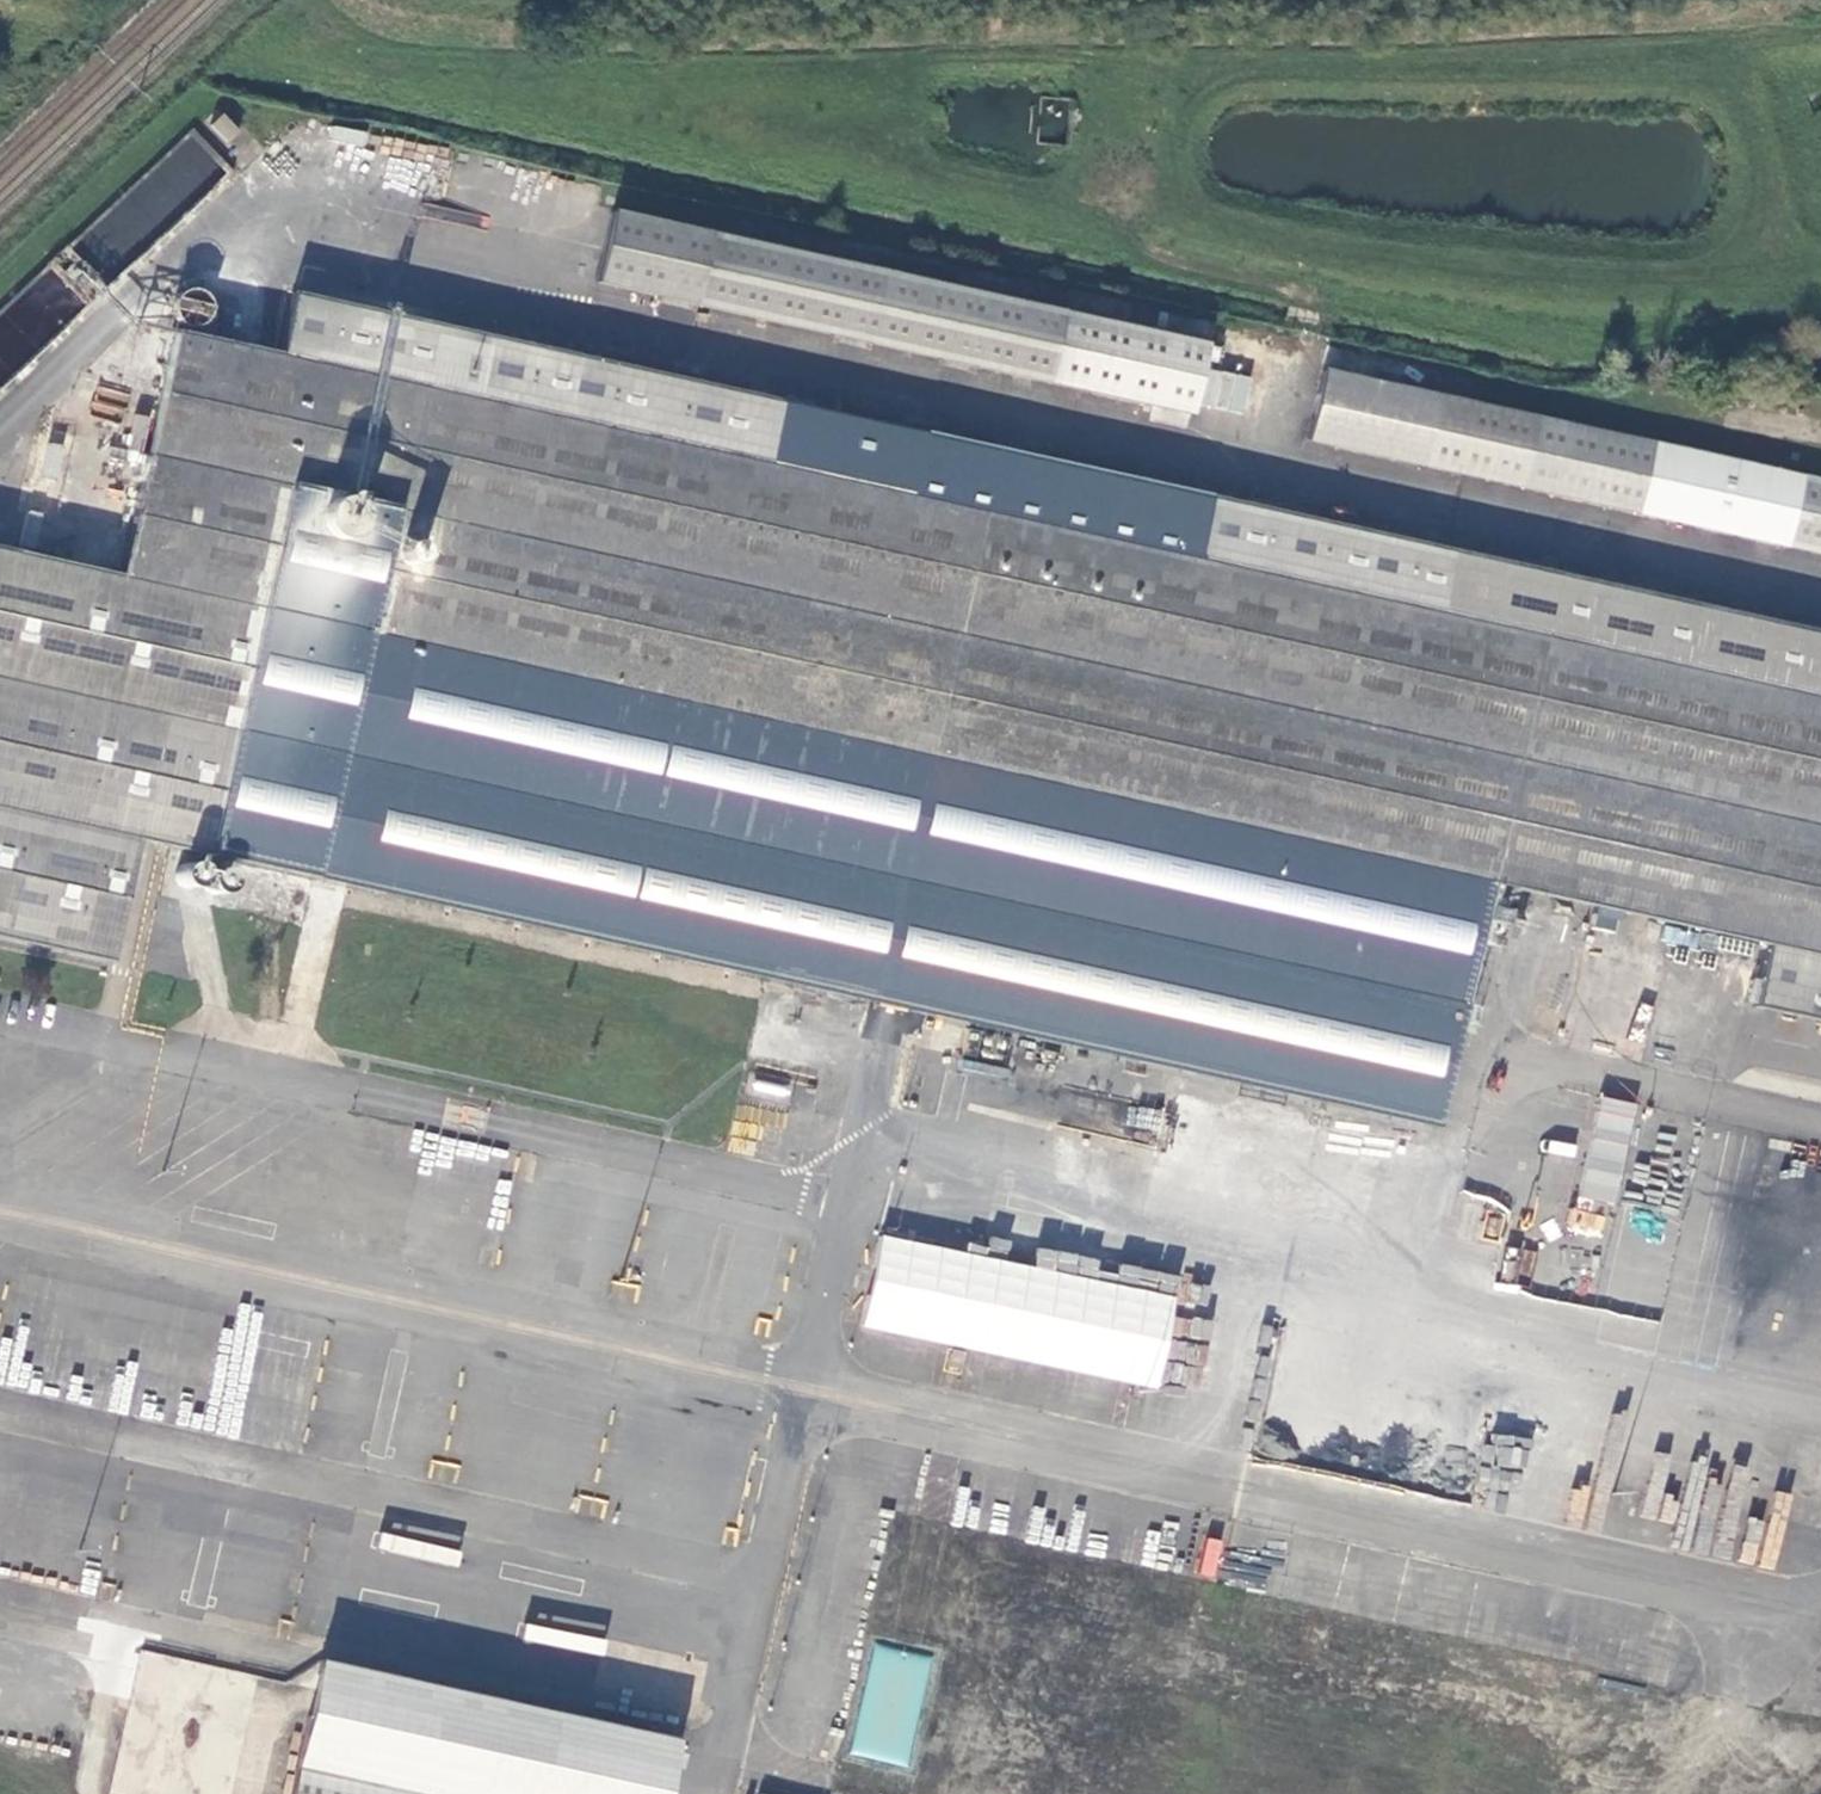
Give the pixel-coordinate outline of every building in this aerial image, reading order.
[(209,129),(229,143),(240,127),(221,113),(209,129)] [(134,186),(149,204),(156,198),(170,213),(226,163),(195,130),(134,186)] [(606,246),(614,211),(599,208),(590,243),(606,246)] [(714,230),(614,211),(606,246),(600,271),(599,281),(1193,413),(1212,321),(720,210),(714,230)] [(296,293),(282,354),(145,323),(115,443),(44,430),(14,548),(0,545),(0,934),(108,958),(137,841),(346,887),(765,980),(1436,1130),(1490,882),(1820,956),(1820,632),(296,293)] [(1471,400),(1474,387),(1476,377),(1329,346),(1310,439),(1820,552),(1820,478),(1471,400)] [(1474,387),(1471,400),(1820,478),(1820,463),(1474,387)] [(192,870),(187,866),(180,868),(175,873),(174,879),(177,886),(183,890),(189,888),(194,883),(195,876),(192,870)] [(224,874),(216,870),(209,870),(203,875),(201,882),(203,889),(209,894),(218,894),(224,890),(227,882),(224,874)] [(1163,1108),(1065,1087),(1056,1123),(1155,1146),(1163,1108)] [(1597,1096),(1582,1197),(1620,1202),(1634,1102),(1597,1096)] [(1601,1236),(1605,1216),(1571,1209),(1567,1229),(1601,1236)] [(881,1234),(863,1329),(1160,1387),(1182,1276),(1118,1263),(1038,1248),(1035,1264),(881,1234)] [(1198,1339),(1199,1319),(1173,1318),(1171,1363),(1204,1364),(1205,1340),(1198,1339)] [(850,1752),(907,1766),(932,1656),(875,1643),(850,1752)] [(256,1674),(139,1650),(109,1793),(232,1793),(256,1674)] [(317,1678),(298,1761),(301,1762),(294,1793),(665,1793),(677,1743),(321,1658),(318,1676),(317,1678)]
